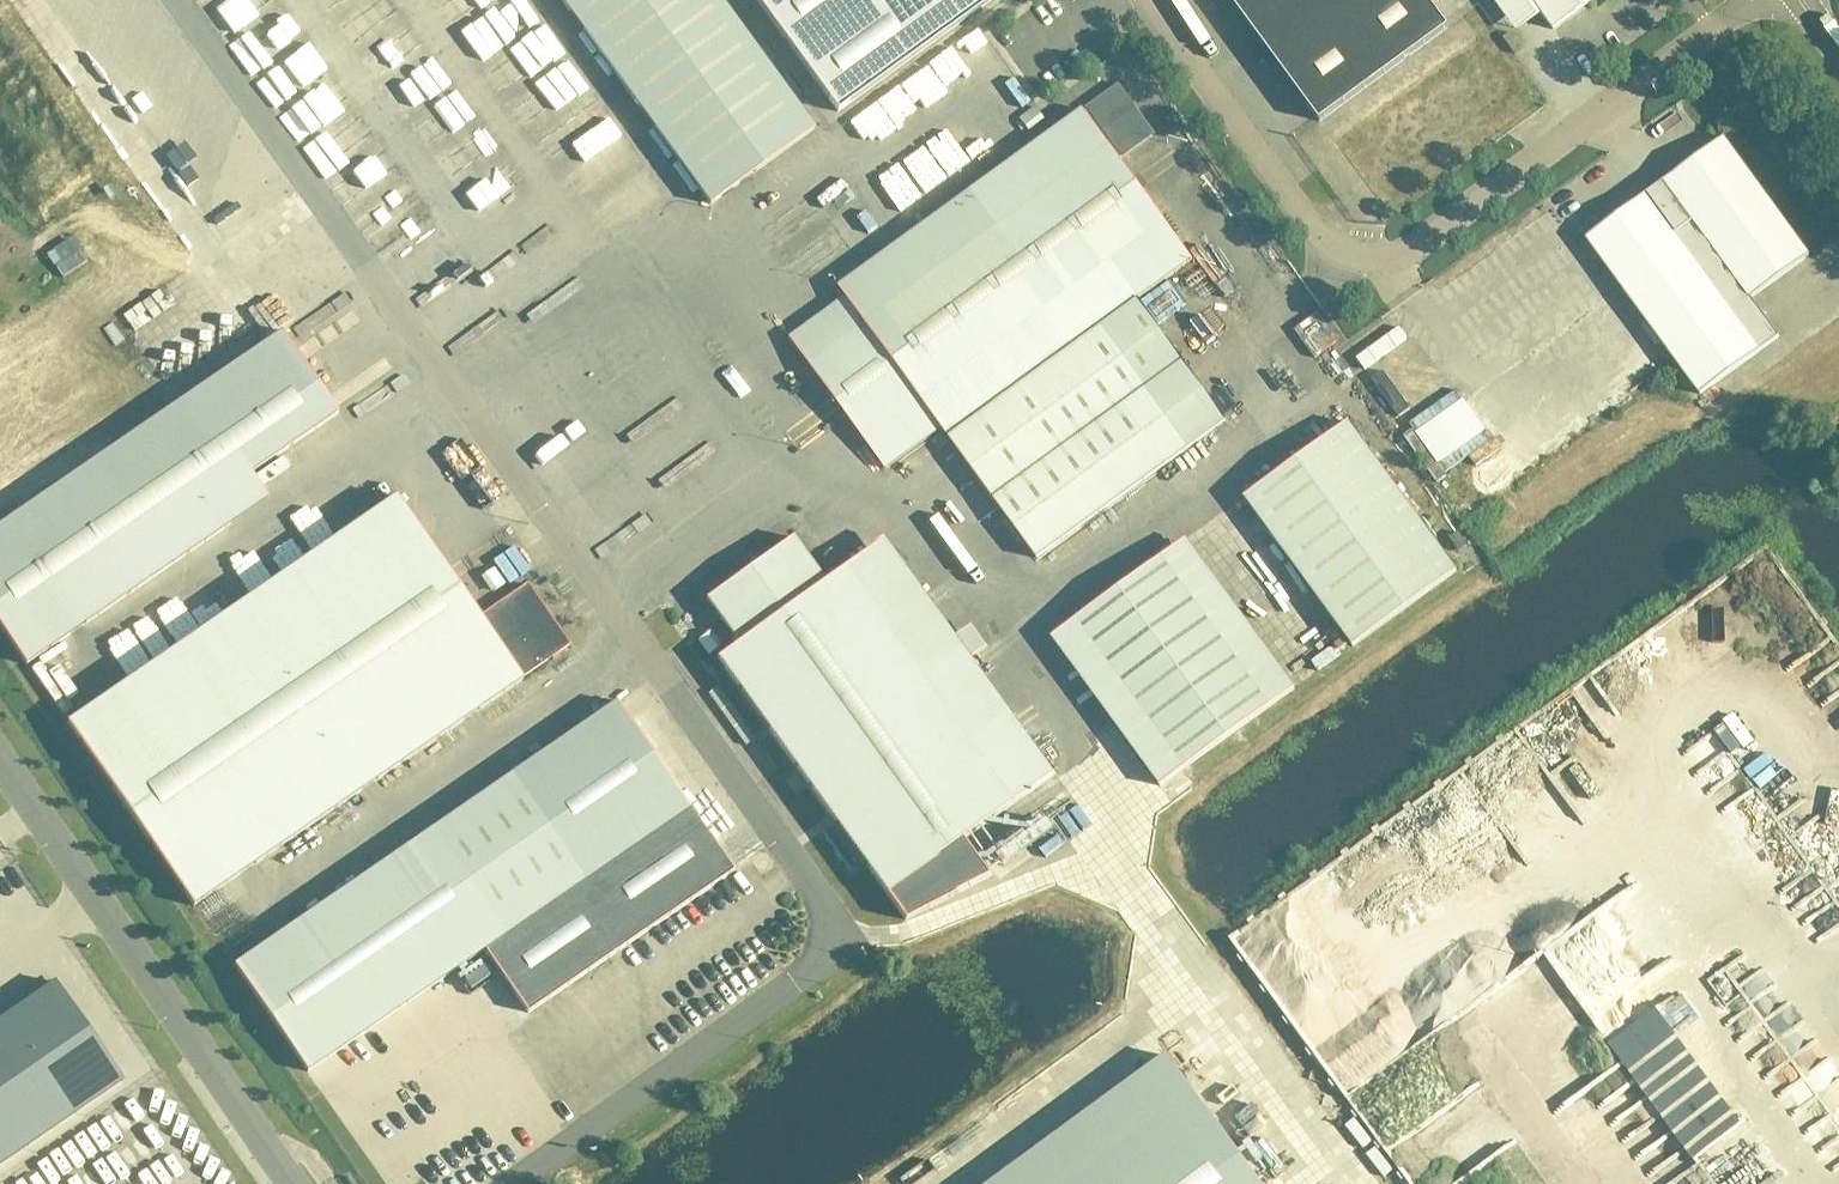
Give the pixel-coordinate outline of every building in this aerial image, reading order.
[(717,0),(558,0),(708,206),(812,131),(717,0)] [(836,114),(993,0),(753,0),(836,114)] [(1317,126),(1446,32),(1423,0),(1225,0),(1317,126)] [(1511,0),(1490,0),(1497,10),(1511,0)] [(1550,30),(1592,0),(1529,0),(1550,30)] [(985,30),(956,48),(971,74),(1001,56),(985,30)] [(837,289),(864,326),(807,367),(884,472),(940,431),(1036,561),(1223,423),(1135,302),(1190,262),(1116,160),(1152,134),(1117,86),(1081,113),(1080,111),(837,289)] [(1748,299),(1806,256),(1720,139),(1583,239),(1698,395),(1776,337),(1748,299)] [(224,530),(207,505),(337,416),(281,335),(0,527),(0,629),(26,667),(224,530)] [(1408,438),(1446,422),(1452,436),(1499,416),(1490,395),(1455,410),(1444,385),(1424,393),(1429,405),(1400,417),(1408,438)] [(1243,500),(1351,649),(1455,574),(1347,425),(1243,500)] [(521,680),(568,647),(527,586),(479,619),(396,499),(67,726),(193,908),(522,682),(521,680)] [(530,516),(513,526),(520,539),(538,528),(530,516)] [(1187,518),(1044,605),(1155,784),(1298,697),(1187,518)] [(1054,777),(1010,716),(971,744),(845,569),(866,554),(824,584),(792,539),(705,601),(737,646),(717,661),(834,824),(821,834),(850,874),(863,864),(904,922),(991,878),(964,841),(1054,777)] [(510,541),(491,555),(508,578),(527,565),(510,541)] [(733,873),(616,704),(233,967),(307,1074),(484,952),(527,1015),(733,873)] [(991,838),(1002,852),(1049,816),(1038,802),(991,838)] [(122,1083),(54,984),(0,1021),(0,1167),(122,1083)] [(1074,1183),(1258,1183),(1194,1096),(1074,1183)]
